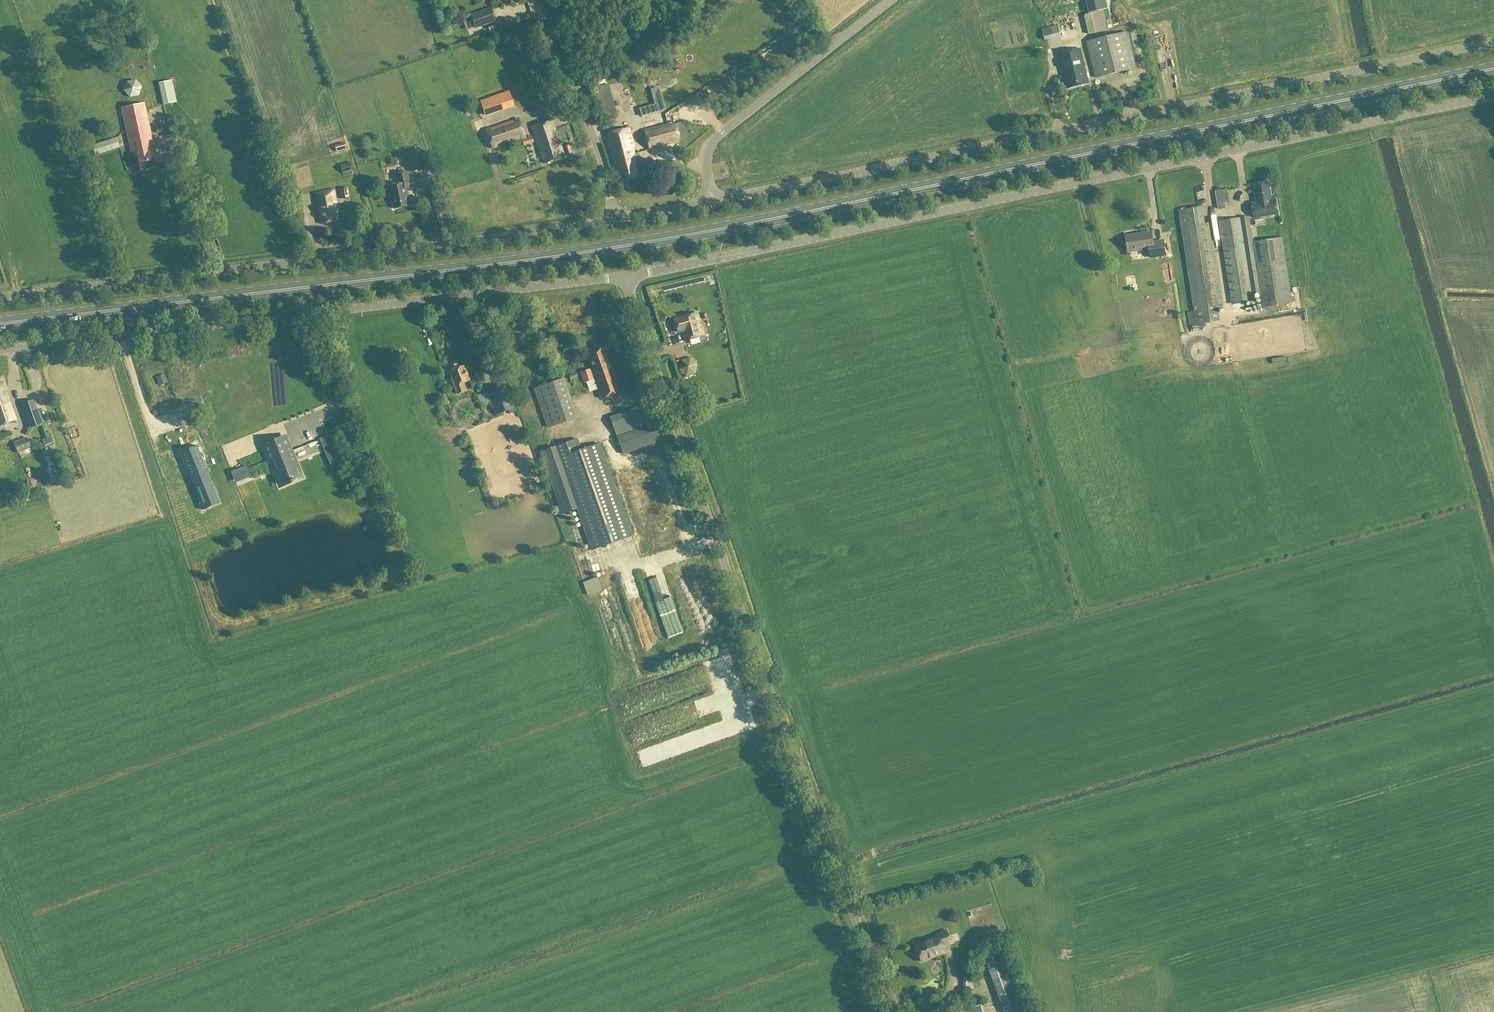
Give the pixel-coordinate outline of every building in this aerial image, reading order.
[(470,15),(475,29),(495,22),(490,9),(470,15)] [(1057,25),(1040,29),(1043,41),(1060,37),(1057,25)] [(1127,33),(1086,42),(1095,78),(1135,69),(1127,33)] [(1058,56),(1066,90),(1088,85),(1080,51),(1058,56)] [(140,88),(135,81),(126,83),(123,91),(129,98),(137,96),(140,88)] [(158,84),(163,106),(176,103),(171,81),(158,84)] [(603,111),(615,109),(612,84),(600,85),(603,111)] [(480,104),(485,117),(513,106),(508,93),(480,104)] [(121,109),(130,152),(131,158),(129,158),(131,167),(139,165),(140,171),(157,167),(154,152),(152,153),(150,147),(153,147),(143,104),(121,109)] [(485,132),(491,150),(523,138),(517,120),(485,132)] [(531,128),(543,164),(563,157),(551,121),(531,128)] [(679,140),(679,139),(675,124),(674,122),(643,131),(648,150),(679,142),(679,140)] [(681,123),(675,124),(679,139),(679,140),(685,138),(681,123)] [(606,135),(607,141),(615,171),(618,170),(621,181),(637,177),(637,176),(643,175),(638,153),(635,154),(629,129),(606,135)] [(114,139),(91,146),(94,156),(117,149),(114,139)] [(418,155),(406,157),(409,173),(421,171),(418,155)] [(349,164),(340,166),(342,174),(351,172),(349,164)] [(412,175),(417,191),(430,187),(426,171),(412,175)] [(395,185),(387,186),(392,210),(409,207),(406,190),(412,188),(408,173),(393,176),(395,185)] [(1268,183),(1253,185),(1256,203),(1251,204),(1254,219),(1278,215),(1275,200),(1271,201),(1268,183)] [(346,189),(339,190),(341,200),(348,198),(346,189)] [(333,191),(314,194),(319,225),(338,222),(333,191)] [(1222,310),(1209,223),(1203,224),(1202,217),(1208,216),(1206,207),(1179,211),(1194,313),(1187,314),(1189,328),(1219,323),(1217,314),(1219,314),(1218,311),(1222,310)] [(1239,218),(1219,221),(1232,306),(1253,304),(1252,295),(1259,294),(1261,310),(1291,305),(1281,238),(1251,242),(1248,217),(1247,217),(1247,218),(1240,219),(1240,218),(1239,218)] [(1151,233),(1125,237),(1127,253),(1148,250),(1149,259),(1165,257),(1163,242),(1152,244),(1151,233)] [(1170,263),(1161,264),(1164,282),(1173,281),(1170,263)] [(428,265),(406,267),(407,277),(429,274),(428,265)] [(698,314),(674,319),(677,332),(681,331),(683,341),(703,337),(698,314)] [(591,370),(590,370),(579,374),(583,384),(594,380),(600,399),(620,392),(610,362),(609,362),(604,348),(586,355),(591,370)] [(689,358),(680,361),(678,370),(685,376),(695,373),(696,364),(689,358)] [(450,379),(456,394),(456,395),(465,391),(462,383),(468,381),(463,367),(449,372),(451,378),(450,379)] [(618,376),(622,391),(632,388),(627,373),(618,376)] [(534,390),(548,428),(576,418),(563,380),(534,390)] [(0,383),(0,426),(16,421),(2,382),(0,383)] [(505,387),(476,397),(480,408),(489,405),(493,416),(513,409),(505,387)] [(33,401),(21,405),(29,428),(41,424),(33,401)] [(610,418),(623,455),(660,441),(647,405),(610,418)] [(44,448),(53,444),(50,436),(41,440),(44,448)] [(286,436),(260,446),(266,462),(272,460),(277,471),(271,473),(278,490),(303,479),(286,436)] [(319,439),(330,465),(339,462),(328,436),(319,439)] [(14,444),(18,454),(31,448),(27,439),(14,444)] [(580,451),(576,440),(554,447),(575,507),(591,551),(631,537),(598,444),(580,451)] [(196,447),(181,454),(180,452),(179,452),(203,509),(203,508),(218,502),(219,503),(196,445),(195,445),(196,447)] [(575,507),(554,447),(540,452),(561,512),(575,507)] [(230,473),(234,484),(250,477),(246,466),(230,473)] [(669,506),(683,506),(682,497),(668,498),(669,506)] [(674,512),(681,524),(690,520),(683,507),(674,512)] [(651,560),(644,562),(646,573),(653,572),(651,560)] [(708,561),(703,564),(707,573),(712,571),(708,561)] [(650,578),(654,588),(668,584),(664,574),(650,578)] [(599,576),(585,579),(589,595),(603,591),(599,576)] [(696,586),(684,588),(687,602),(702,599),(701,593),(697,594),(696,586)] [(703,617),(703,609),(695,609),(696,628),(705,628),(705,617),(703,617)] [(936,936),(913,946),(920,963),(943,953),(940,945),(950,941),(945,930),(935,934),(936,936)] [(1003,1011),(1024,1011),(1017,990),(1013,982),(1000,944),(982,950),(996,988),(999,997),(998,997),(1003,1011)] [(965,984),(973,985),(973,975),(965,975),(965,984)] [(989,987),(994,986),(990,975),(985,976),(989,987)]
